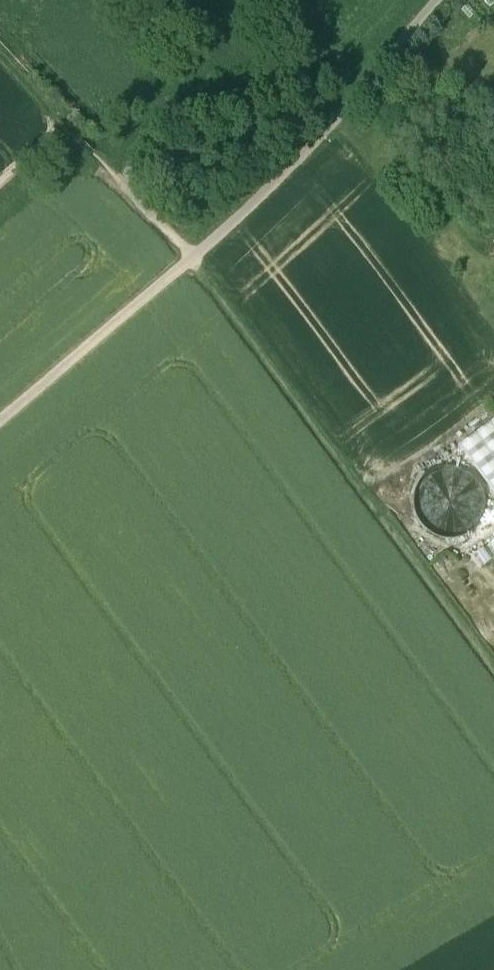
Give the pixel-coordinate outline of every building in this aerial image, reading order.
[(487,8),(493,2),(493,0),(480,0),(487,8)] [(457,448),(493,497),(493,421),(457,448)] [(466,473),(447,468),(428,475),(415,490),(414,510),(423,528),(440,538),(460,537),(477,526),(484,507),(480,487),(466,473)] [(485,548),(493,560),(493,541),(485,548)]
